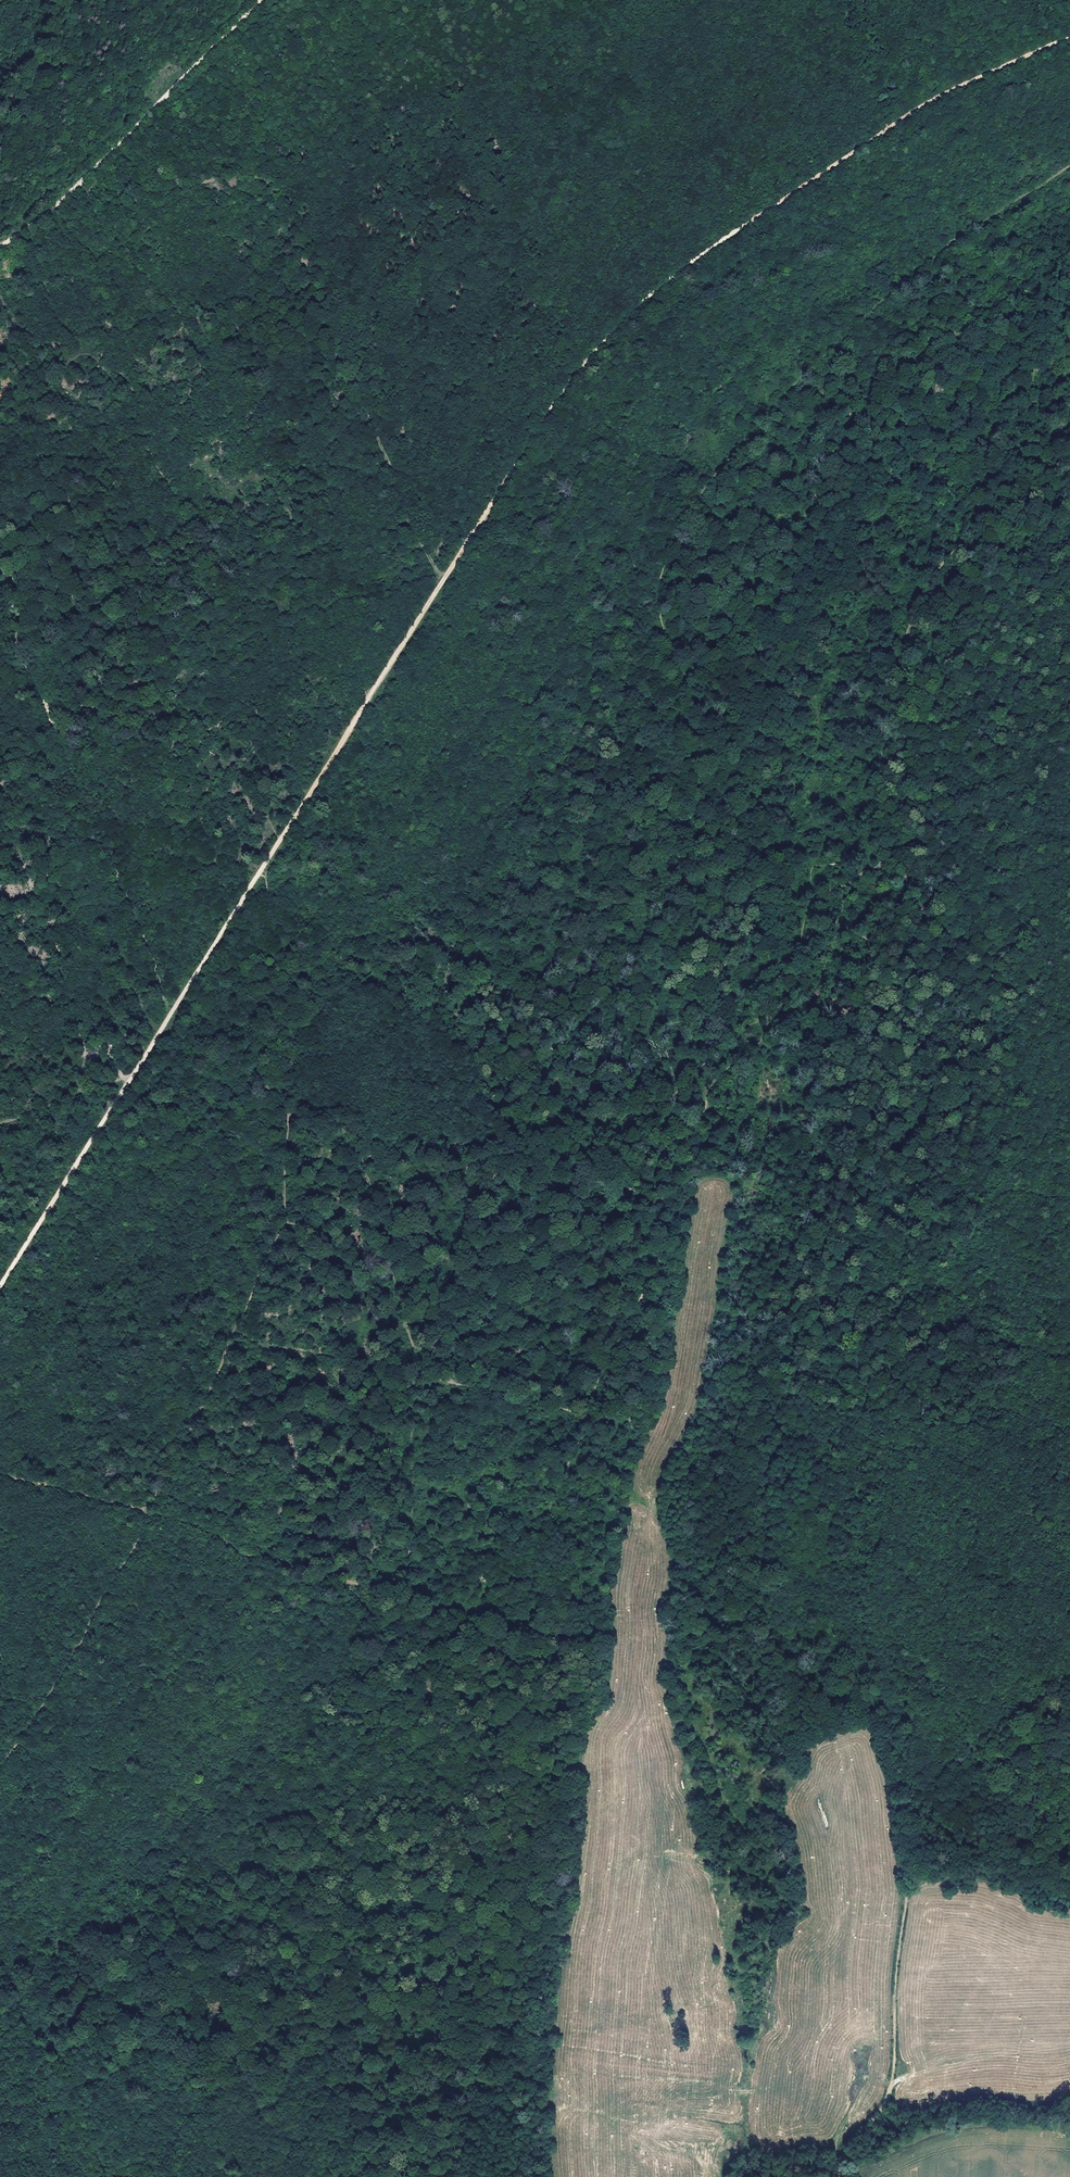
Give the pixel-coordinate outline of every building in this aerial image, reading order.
[(89,1052),(91,1058),(98,1055),(96,1049),(89,1052)]
